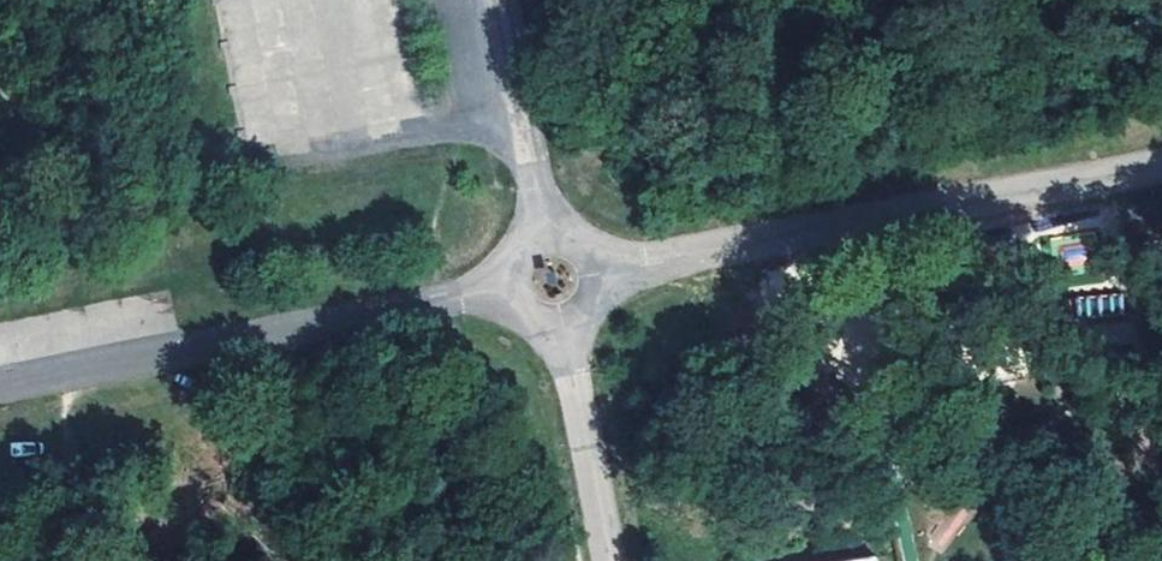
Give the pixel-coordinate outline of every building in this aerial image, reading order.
[(1123,314),(1122,293),(1076,296),(1077,318),(1123,314)]
